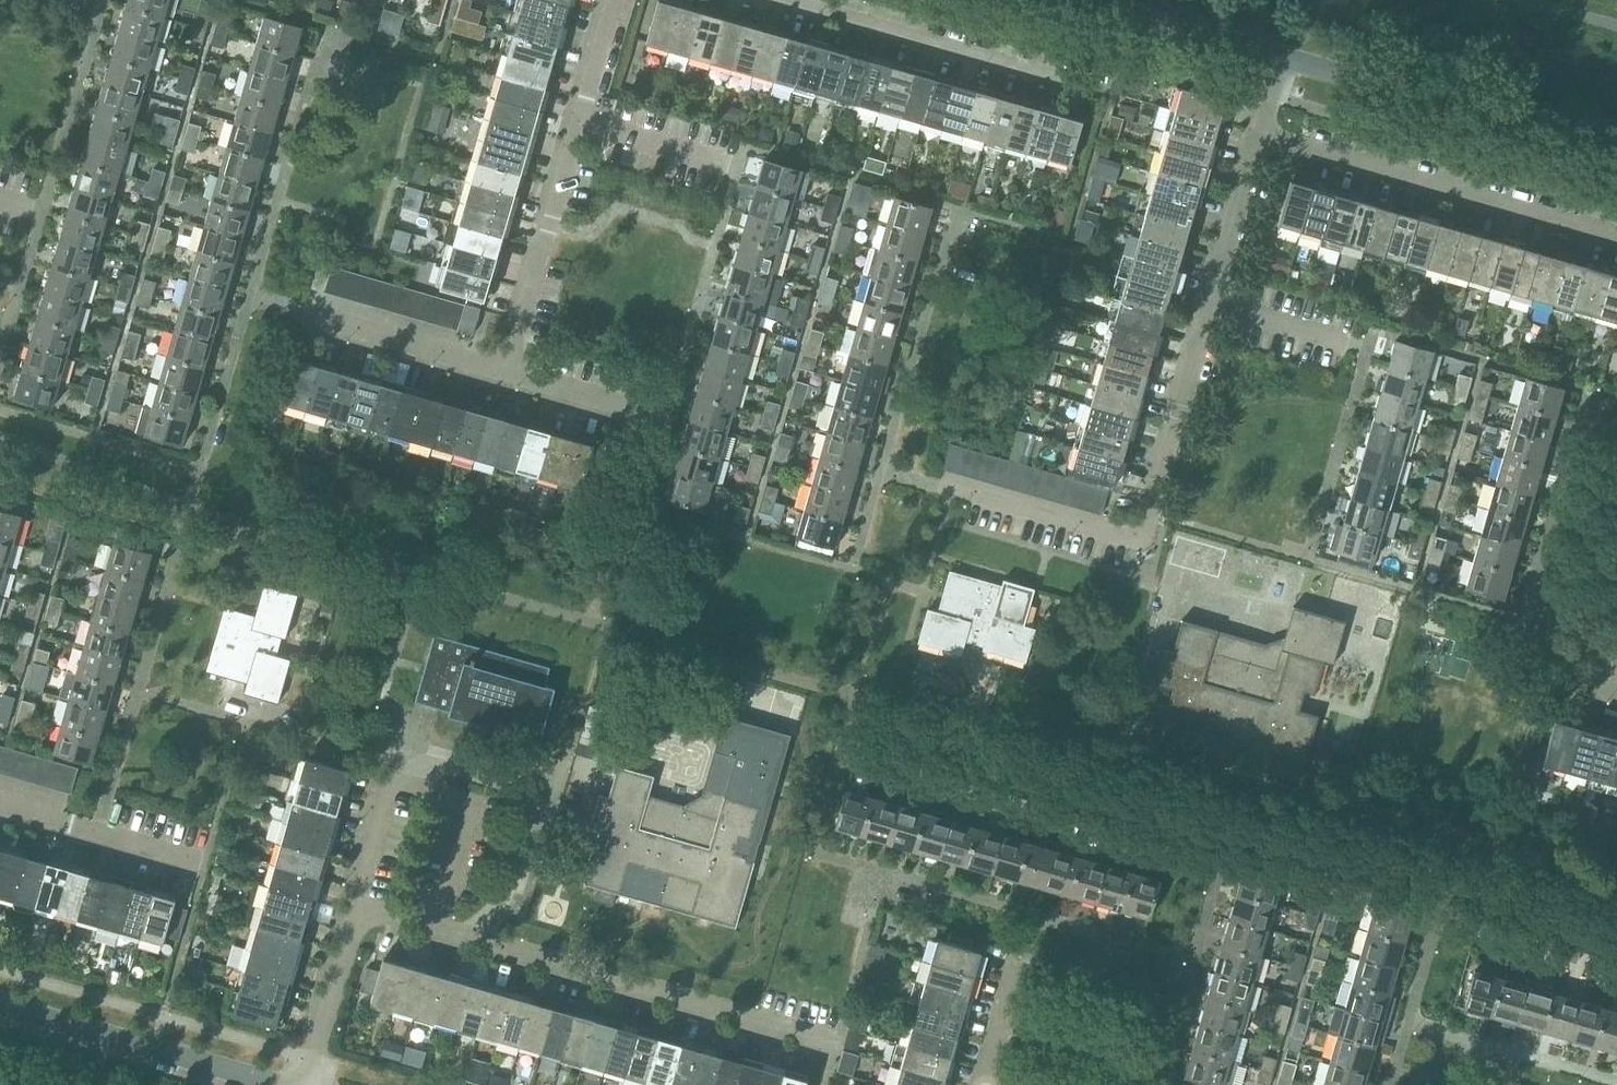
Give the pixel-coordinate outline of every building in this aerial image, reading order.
[(128,5),(165,16),(170,0),(129,0),(128,5)] [(333,1),(330,0),(320,0),(317,10),(330,13),(333,1)] [(358,4),(344,0),(339,17),(353,21),(358,4)] [(456,17),(479,23),(483,10),(470,6),(472,0),(460,0),(456,17)] [(520,13),(564,25),(570,4),(555,0),(523,0),(520,13)] [(670,50),(682,6),(662,0),(659,0),(647,43),(670,50)] [(128,5),(120,31),(158,42),(165,16),(128,5)] [(670,50),(691,56),(703,12),(682,6),(670,50)] [(198,12),(195,25),(207,28),(211,16),(198,12)] [(691,56),(712,62),(724,18),(703,12),(691,56)] [(520,13),(514,34),(558,46),(564,25),(520,13)] [(265,16),(258,43),(295,53),(303,27),(265,16)] [(456,17),(452,29),(482,38),(486,26),(456,17)] [(219,18),(216,31),(228,34),(232,22),(219,18)] [(712,62),(733,68),(745,24),(724,18),(712,62)] [(733,68),(754,74),(766,30),(745,24),(733,68)] [(207,28),(195,25),(191,38),(203,41),(207,28)] [(754,74),(775,80),(787,36),(766,30),(754,74)] [(120,31),(113,57),(150,68),(158,42),(120,31)] [(228,34),(216,31),(212,44),(224,47),(228,34)] [(499,52),(508,55),(552,67),(558,46),(514,34),(505,31),(499,52)] [(775,80),(796,86),(808,42),(787,36),(775,80)] [(796,86),(817,91),(829,48),(808,42),(796,86)] [(258,43),(250,69),(288,80),(295,53),(258,43)] [(817,91),(838,98),(850,54),(829,48),(817,91)] [(838,98),(859,104),(871,60),(850,54),(838,98)] [(508,55),(502,76),(546,88),(552,67),(508,55)] [(113,57),(105,83),(143,94),(150,68),(113,57)] [(859,104),(880,110),(892,66),(871,60),(859,104)] [(183,64),(180,77),(192,80),(196,68),(183,64)] [(880,110),(901,116),(913,72),(892,66),(880,110)] [(250,69),(243,95),(280,106),(288,80),(250,69)] [(204,70),(201,83),(213,86),(217,74),(204,70)] [(445,70),(443,77),(452,80),(454,72),(445,70)] [(901,116),(922,121),(934,78),(913,72),(901,116)] [(502,76),(496,97),(540,109),(546,88),(502,76)] [(1131,76),(1129,88),(1139,90),(1142,78),(1131,76)] [(192,80),(180,77),(176,90),(188,94),(192,80)] [(922,121),(943,128),(955,84),(934,78),(922,121)] [(105,83),(98,109),(136,120),(143,94),(105,83)] [(213,86),(201,83),(197,96),(209,100),(213,86)] [(943,128),(964,134),(976,90),(955,84),(943,128)] [(1182,87),(1175,110),(1219,122),(1226,99),(1182,87)] [(964,134),(985,140),(997,96),(976,90),(964,134)] [(243,95),(235,121),(273,132),(280,106),(243,95)] [(985,140),(1006,145),(1018,102),(997,96),(985,140)] [(496,97),(490,118),(534,130),(540,109),(496,97)] [(697,109),(699,102),(690,99),(688,107),(697,109)] [(1006,145),(1027,151),(1039,108),(1018,102),(1006,145)] [(738,122),(741,109),(724,103),(720,116),(738,122)] [(1122,104),(1118,115),(1133,120),(1136,108),(1122,104)] [(1027,151),(1048,158),(1060,114),(1039,108),(1027,151)] [(98,109),(90,135),(128,146),(136,120),(98,109)] [(1175,110),(1169,131),(1213,143),(1219,122),(1175,110)] [(765,114),(758,138),(774,142),(780,119),(765,114)] [(1060,114),(1048,158),(1071,164),(1083,120),(1060,114)] [(1112,115),(1106,135),(1119,138),(1125,118),(1112,115)] [(168,116),(165,129),(177,132),(181,120),(168,116)] [(490,118),(484,139),(527,151),(534,130),(490,118)] [(235,121),(228,147),(266,158),(273,132),(235,121)] [(190,122),(186,135),(198,138),(202,126),(190,122)] [(177,132),(165,129),(161,142),(173,146),(177,132)] [(1169,131),(1163,152),(1207,164),(1213,143),(1169,131)] [(788,133),(784,145),(796,148),(799,137),(788,133)] [(90,135),(83,162),(121,172),(128,146),(90,135)] [(198,138),(186,135),(182,148),(194,152),(198,138)] [(484,139),(478,160),(521,172),(527,151),(484,139)] [(228,147),(220,173),(258,184),(266,158),(228,147)] [(846,152),(843,162),(853,165),(855,159),(852,154),(846,152)] [(1163,152),(1157,173),(1201,185),(1207,164),(1163,152)] [(1115,183),(1121,164),(1100,157),(1094,176),(1115,183)] [(765,159),(757,186),(795,197),(803,199),(811,172),(765,159)] [(478,160),(472,181),(515,193),(521,172),(478,160)] [(83,162),(75,188),(113,198),(121,172),(83,162)] [(423,167),(413,164),(408,179),(418,182),(423,167)] [(153,168),(150,181),(162,184),(166,172),(153,168)] [(220,173),(213,199),(251,210),(258,184),(220,173)] [(1157,173),(1151,194),(1195,206),(1201,185),(1157,173)] [(175,174),(171,187),(183,190),(187,178),(175,174)] [(1094,177),(1088,197),(1100,201),(1106,181),(1094,177)] [(930,178),(928,187),(937,190),(939,184),(937,180),(930,178)] [(966,198),(970,185),(953,180),(949,193),(966,198)] [(1278,224),(1301,230),(1314,187),(1291,180),(1278,224)] [(162,184),(150,181),(146,194),(159,197),(162,184)] [(472,181),(466,202),(509,214),(515,193),(472,181)] [(402,206),(402,207),(419,211),(425,191),(408,186),(402,206)] [(757,186),(750,212),(787,223),(795,197),(757,186)] [(183,190),(171,187),(167,200),(179,204),(183,190)] [(1301,230),(1322,236),(1335,193),(1314,187),(1301,230)] [(75,188),(68,214),(106,224),(113,198),(75,188)] [(829,193),(825,205),(838,209),(841,196),(829,193)] [(1341,250),(1343,242),(1356,199),(1335,193),(1322,236),(1320,244),(1341,250)] [(1151,194),(1145,215),(1189,227),(1195,206),(1151,194)] [(988,205),(990,198),(981,195),(979,202),(988,205)] [(895,196),(887,223),(925,234),(933,207),(895,196)] [(213,199),(205,225),(243,236),(251,210),(213,199)] [(1343,242),(1364,248),(1377,205),(1356,199),(1343,242)] [(509,214),(466,202),(460,223),(503,235),(509,214)] [(1023,204),(1021,213),(1031,216),(1033,207),(1023,204)] [(838,209),(825,205),(821,219),(834,222),(838,209)] [(1364,248),(1385,254),(1398,211),(1377,205),(1364,248)] [(1057,208),(1052,223),(1065,226),(1069,212),(1057,208)] [(1098,222),(1100,214),(1086,210),(1084,218),(1098,222)] [(1385,254),(1406,261),(1419,217),(1398,211),(1385,254)] [(750,212),(742,238),(780,249),(787,223),(750,212)] [(68,214),(60,240),(98,250),(106,224),(68,214)] [(1145,215),(1139,236),(1183,248),(1189,227),(1145,215)] [(1406,261),(1427,267),(1440,223),(1419,217),(1406,261)] [(1075,238),(1089,242),(1094,223),(1080,219),(1075,238)] [(138,220),(135,233),(148,236),(151,224),(138,220)] [(460,223),(449,220),(443,241),(453,244),(497,256),(503,235),(460,223)] [(887,223),(880,249),(918,260),(925,234),(887,223)] [(1427,267),(1448,273),(1461,229),(1440,223),(1427,267)] [(842,224),(838,237),(851,241),(854,228),(842,224)] [(205,225),(198,251),(236,262),(243,236),(205,225)] [(160,226),(156,239),(168,242),(172,230),(160,226)] [(396,228),(393,237),(410,241),(413,233),(396,228)] [(1448,273),(1469,279),(1482,235),(1461,229),(1448,273)] [(148,236),(135,233),(131,246),(144,250),(148,236)] [(1469,279),(1490,285),(1503,241),(1482,235),(1469,279)] [(1139,236),(1133,257),(1177,269),(1183,248),(1139,236)] [(851,241),(838,237),(834,250),(847,254),(851,241)] [(742,238),(735,264),(772,275),(780,249),(742,238)] [(168,242),(156,239),(152,252),(165,256),(168,242)] [(60,240),(53,266),(91,276),(98,250),(60,240)] [(1490,285),(1511,291),(1524,247),(1503,241),(1490,285)] [(392,242),(390,248),(407,253),(408,247),(392,242)] [(453,244),(447,265),(491,277),(497,256),(453,244)] [(814,244),(810,257),(822,261),(826,248),(814,244)] [(1070,260),(1082,263),(1087,247),(1074,244),(1070,260)] [(864,273),(872,275),(910,286),(918,260),(880,249),(872,247),(864,273)] [(1511,291),(1532,297),(1545,253),(1524,247),(1511,291)] [(198,251),(190,277),(228,288),(236,262),(198,251)] [(1551,311),(1553,303),(1566,259),(1545,253),(1532,297),(1530,305),(1551,311)] [(1123,254),(1117,275),(1171,290),(1177,269),(1133,257),(1123,254)] [(822,261),(810,257),(806,270),(818,274),(822,261)] [(1274,258),(1270,272),(1288,277),(1292,263),(1274,258)] [(1553,303),(1574,309),(1587,265),(1566,259),(1553,303)] [(312,287),(325,291),(332,266),(320,262),(312,287)] [(1066,277),(1077,281),(1082,266),(1070,263),(1066,277)] [(735,264),(727,290),(765,301),(772,275),(735,264)] [(491,277),(447,265),(441,288),(485,300),(491,277)] [(1574,309),(1595,315),(1608,271),(1587,265),(1574,309)] [(53,266),(46,292),(83,302),(91,276),(53,266)] [(325,291),(337,294),(344,269),(332,266),(325,291)] [(337,294),(349,298),(356,273),(344,269),(337,294)] [(1616,321),(1616,318),(1616,274),(1608,271),(1595,315),(1616,321)] [(123,272),(120,285),(133,288),(136,275),(123,272)] [(349,298),(361,301),(368,276),(356,273),(349,298)] [(872,275),(865,301),(903,312),(910,286),(872,275)] [(1111,296),(1121,299),(1165,311),(1171,290),(1117,275),(1111,296)] [(361,301),(373,305),(380,280),(368,276),(361,301)] [(827,276),(823,289),(836,293),(839,280),(827,276)] [(1335,276),(1331,289),(1350,295),(1354,281),(1335,276)] [(190,277),(183,303),(221,314),(228,288),(190,277)] [(145,278),(141,291),(154,294),(157,282),(145,278)] [(373,305),(385,308),(393,283),(380,280),(373,305)] [(385,308),(398,312),(405,287),(393,283),(385,308)] [(133,288),(120,285),(116,298),(129,302),(133,288)] [(398,312),(410,315),(417,290),(405,287),(398,312)] [(836,293),(823,289),(819,302),(832,306),(836,293)] [(410,315),(422,319),(429,293),(417,290),(410,315)] [(727,290),(720,316),(757,327),(765,301),(727,290)] [(154,294),(141,291),(137,304),(150,308),(154,294)] [(46,292),(38,318),(76,329),(83,302),(46,292)] [(422,319),(434,322),(441,297),(429,293),(422,319)] [(468,296),(466,302),(482,307),(484,300),(468,296)] [(799,296),(795,309),(807,313),(811,300),(799,296)] [(434,322),(446,326),(453,300),(441,297),(434,322)] [(1121,299),(1115,320),(1159,332),(1165,311),(1121,299)] [(446,326),(458,329),(466,304),(453,300),(446,326)] [(865,301),(858,327),(895,338),(903,312),(865,301)] [(183,303),(175,329),(213,340),(221,314),(183,303)] [(466,304),(458,329),(474,334),(482,307),(466,303),(466,304)] [(807,313),(795,309),(791,322),(804,326),(807,313)] [(720,316),(712,342),(750,353),(757,327),(720,316)] [(38,318),(31,344),(68,355),(76,329),(38,318)] [(1455,332),(1465,335),(1469,321),(1459,318),(1455,332)] [(1115,320),(1109,341),(1153,353),(1159,332),(1115,320)] [(1441,323),(1434,321),(1431,332),(1438,334),(1441,323)] [(108,324),(105,337),(118,340),(121,328),(108,324)] [(858,327),(850,353),(888,364),(895,338),(858,327)] [(812,328),(808,341),(821,345),(824,332),(812,328)] [(175,329),(168,355),(206,366),(213,340),(175,329)] [(130,330),(126,343),(139,346),(142,334),(130,330)] [(118,340),(105,337),(101,350),(114,353),(118,340)] [(1396,340),(1389,367),(1426,378),(1434,351),(1396,340)] [(821,345),(808,341),(804,354),(817,358),(821,345)] [(1109,341),(1103,362),(1147,374),(1153,353),(1109,341)] [(712,342),(705,368),(743,379),(750,353),(712,342)] [(1555,342),(1552,350),(1561,353),(1564,345),(1555,342)] [(139,346),(126,343),(122,356),(135,360),(139,346)] [(31,344),(23,370),(61,381),(68,355),(31,344)] [(1527,356),(1528,352),(1527,349),(1523,347),(1520,349),(1518,352),(1520,356),(1523,357),(1527,356)] [(784,348),(780,361),(792,365),(796,352),(784,348)] [(850,353),(843,379),(880,390),(888,364),(850,353)] [(168,355),(161,381),(198,392),(206,366),(168,355)] [(284,402),(307,409),(320,365),(297,358),(284,402)] [(1570,371),(1573,362),(1562,358),(1559,367),(1570,371)] [(792,365),(780,361),(776,374),(789,378),(792,365)] [(1103,362),(1097,383),(1141,395),(1147,374),(1103,362)] [(307,409),(328,415),(341,371),(320,365),(307,409)] [(1389,367),(1381,393),(1419,404),(1426,378),(1389,367)] [(705,368),(697,394),(735,405),(743,379),(705,368)] [(1039,368),(1035,382),(1044,385),(1048,371),(1039,368)] [(61,381),(23,370),(15,396),(53,407),(61,381)] [(328,415),(349,421),(362,377),(341,371),(328,415)] [(84,373),(82,382),(91,385),(90,389),(102,392),(106,379),(84,373)] [(1460,374),(1456,386),(1469,390),(1472,377),(1460,374)] [(349,421),(370,427),(383,383),(362,377),(349,421)] [(1526,377),(1519,404),(1557,415),(1564,388),(1526,377)] [(843,379),(835,405),(873,416),(880,390),(843,379)] [(1481,379),(1477,392),(1489,396),(1493,383),(1481,379)] [(797,380),(793,393),(806,397),(809,384),(797,380)] [(161,381),(153,407),(191,418),(198,392),(161,381)] [(115,382),(111,395),(124,399),(127,386),(115,382)] [(370,427),(391,433),(404,389),(383,383),(370,427)] [(1097,383),(1091,404),(1135,416),(1141,395),(1097,383)] [(1469,390),(1456,386),(1452,399),(1465,403),(1469,390)] [(102,392),(90,389),(86,402),(98,405),(102,392)] [(391,433),(412,439),(425,395),(404,389),(391,433)] [(1489,396),(1477,392),(1469,418),(1482,422),(1489,396)] [(806,397),(793,393),(789,406),(802,410),(806,397)] [(1381,393),(1374,419),(1411,430),(1419,404),(1381,393)] [(697,394),(690,420),(728,431),(735,405),(697,394)] [(124,399),(111,395),(108,408),(120,412),(124,399)] [(412,439),(433,445),(446,401),(425,395),(412,439)] [(769,400),(765,413),(777,417),(781,404),(769,400)] [(433,445),(454,451),(467,407),(446,401),(433,445)] [(1075,422),(1085,425),(1129,437),(1135,416),(1091,404),(1081,401),(1075,422)] [(1519,404),(1511,430),(1549,441),(1557,415),(1519,404)] [(191,418),(153,407),(145,405),(137,431),(183,445),(191,418)] [(835,405),(828,431),(865,442),(873,416),(835,405)] [(454,451),(475,457),(488,413),(467,407),(454,451)] [(475,457),(496,463),(509,419),(488,413),(475,457)] [(777,417),(765,413),(761,426),(774,430),(777,417)] [(496,463),(517,469),(530,425),(509,419),(496,463)] [(1374,419),(1366,445),(1404,456),(1411,430),(1374,419)] [(690,420),(682,446),(720,457),(728,431),(690,420)] [(517,469),(538,475),(551,431),(530,425),(517,469)] [(1085,425),(1079,446),(1123,458),(1129,437),(1085,425)] [(1445,425),(1441,439),(1454,442),(1457,429),(1445,425)] [(1511,430),(1504,456),(1542,467),(1549,441),(1511,430)] [(538,475),(559,481),(572,437),(551,431),(538,475)] [(828,431),(820,457),(858,468),(865,442),(828,431)] [(1466,431),(1462,445),(1474,448),(1478,435),(1466,431)] [(782,432),(778,445),(791,449),(794,436),(782,432)] [(572,437),(559,481),(582,488),(595,444),(572,437)] [(1454,442),(1441,439),(1438,451),(1450,455),(1454,442)] [(944,468),(956,472),(964,447),(951,443),(944,468)] [(791,449),(778,445),(774,458),(787,462),(791,449)] [(1366,445),(1359,471),(1397,482),(1404,456),(1366,445)] [(1474,448),(1462,445),(1458,457),(1471,461),(1474,448)] [(682,446),(675,472),(713,483),(720,457),(682,446)] [(1123,458),(1079,446),(1073,469),(1117,481),(1123,458)] [(956,472),(969,475),(976,450),(964,447),(956,472)] [(333,468),(338,453),(321,448),(317,463),(333,468)] [(969,475),(981,479),(988,454),(976,450),(969,475)] [(754,452),(750,465),(762,469),(766,456),(754,452)] [(981,479),(993,482),(1000,457),(988,454),(981,479)] [(1504,456),(1496,482),(1534,493),(1542,467),(1504,456)] [(820,457),(813,483),(850,494),(858,468),(820,457)] [(993,482),(1005,486),(1012,460),(1000,457),(993,482)] [(1005,486),(1017,489),(1024,464),(1012,460),(1005,486)] [(1017,489),(1029,492),(1036,467),(1024,464),(1017,489)] [(762,469),(750,465),(746,478),(759,482),(762,469)] [(1029,492),(1041,496),(1048,471),(1036,467),(1029,492)] [(1041,496),(1053,499),(1060,474),(1048,471),(1041,496)] [(1359,471),(1351,497),(1389,508),(1397,482),(1359,471)] [(713,483),(675,472),(667,499),(714,512),(721,485),(713,483)] [(1053,499),(1065,503),(1073,478),(1060,474),(1053,499)] [(1430,477),(1426,490),(1439,494),(1443,481),(1430,477)] [(1065,503),(1077,506),(1085,481),(1073,478),(1065,503)] [(1077,506),(1089,510),(1097,485),(1085,481),(1077,506)] [(1496,482),(1489,508),(1527,519),(1534,493),(1496,482)] [(813,483),(805,509),(843,520),(850,494),(813,483)] [(1451,483),(1447,496),(1459,500),(1463,487),(1451,483)] [(767,484),(763,497),(776,501),(779,488),(767,484)] [(1097,485),(1089,510),(1102,513),(1110,488),(1097,485)] [(1439,494),(1426,490),(1423,503),(1435,507),(1439,494)] [(1459,500),(1447,496),(1443,509),(1456,513),(1459,500)] [(465,497),(461,509),(476,513),(480,501),(465,497)] [(776,501),(763,497),(759,510),(772,514),(776,501)] [(1351,497),(1344,523),(1382,534),(1389,508),(1351,497)] [(739,504),(735,518),(747,521),(751,508),(739,504)] [(502,518),(504,511),(492,507),(490,515),(502,518)] [(522,524),(526,513),(507,507),(504,518),(522,524)] [(1489,508),(1481,534),(1519,545),(1527,519),(1489,508)] [(15,542),(22,515),(0,509),(0,538),(15,542)] [(843,520),(805,509),(798,536),(835,547),(843,520)] [(528,514),(525,522),(537,526),(540,518),(528,514)] [(1335,532),(1330,548),(1336,550),(1341,551),(1338,559),(1372,568),(1374,560),(1382,534),(1344,523),(1341,534),(1335,532)] [(573,529),(562,526),(560,534),(571,537),(573,529)] [(1415,530),(1411,542),(1424,546),(1428,533),(1415,530)] [(1481,534),(1474,560),(1512,571),(1519,545),(1481,534)] [(1436,535),(1432,548),(1445,552),(1448,539),(1436,535)] [(49,537),(45,551),(57,554),(61,541),(49,537)] [(7,568),(15,542),(0,538),(0,566),(7,568)] [(115,542),(107,568),(145,579),(152,553),(115,542)] [(1424,546),(1411,542),(1408,555),(1420,559),(1424,546)] [(68,543),(64,556),(76,560),(80,546),(68,543)] [(1445,552),(1432,548),(1428,561),(1441,565),(1445,552)] [(57,554),(45,551),(41,563),(54,567),(57,554)] [(76,560),(64,556),(60,569),(73,572),(76,560)] [(1512,571),(1474,560),(1466,587),(1504,598),(1512,571)] [(107,568),(100,594),(137,605),(145,579),(107,568)] [(1035,588),(1004,579),(1002,585),(951,570),(939,611),(929,608),(919,642),(962,654),(966,640),(984,645),(983,649),(1026,661),(1036,628),(1025,624),(1035,588)] [(384,572),(381,584),(402,590),(406,578),(384,572)] [(248,682),(245,692),(279,701),(291,659),(277,655),(283,636),(286,637),(299,594),(265,585),(256,615),(225,607),(207,670),(248,682)] [(34,590),(30,603),(42,606),(46,593),(34,590)] [(100,594),(92,621),(130,631),(137,605),(100,594)] [(53,595),(49,608),(62,612),(65,599),(53,595)] [(42,606),(30,603),(26,616),(39,619),(42,606)] [(1149,737),(1184,747),(1193,716),(1233,727),(1224,759),(1300,780),(1319,715),(1299,710),(1304,691),(1315,694),(1324,662),(1334,664),(1346,621),(1294,606),(1293,607),(1294,607),(1283,648),(1282,648),(1218,630),(1219,630),(1183,619),(1174,651),(1164,648),(1155,682),(1175,688),(1169,706),(1158,703),(1149,737)] [(62,612),(49,608),(45,621),(58,624),(62,612)] [(92,621),(85,647),(122,657),(130,631),(92,621)] [(546,684),(551,667),(435,634),(416,701),(450,711),(449,715),(540,741),(556,687),(546,684)] [(19,642),(15,655),(28,658),(31,645),(19,642)] [(38,647),(34,660),(47,664),(50,651),(38,647)] [(85,647),(77,673),(115,683),(122,657),(85,647)] [(28,658),(15,655),(11,668),(24,671),(28,658)] [(34,660),(27,686),(39,690),(47,664),(34,660)] [(61,696),(70,699),(107,709),(115,683),(77,673),(69,670),(61,696)] [(916,678),(913,688),(934,694),(937,684),(916,678)] [(0,707),(12,710),(16,697),(4,694),(0,707)] [(23,699),(19,712),(32,716),(36,703),(23,699)] [(70,699),(62,725),(100,735),(107,709),(70,699)] [(580,742),(596,746),(606,710),(591,705),(580,742)] [(0,707),(0,720),(9,723),(12,710),(0,707)] [(32,716),(19,712),(16,725),(28,729),(32,716)] [(594,849),(585,883),(600,887),(596,900),(613,904),(617,892),(619,893),(665,906),(736,926),(761,841),(760,841),(778,778),(779,779),(792,733),(789,732),(788,733),(727,716),(727,715),(724,714),(714,750),(715,750),(702,793),(700,800),(691,808),(685,806),(648,795),(653,777),(654,777),(655,775),(618,765),(609,796),(600,794),(590,827),(611,833),(605,852),(594,849)] [(1543,763),(1566,770),(1579,726),(1556,719),(1543,763)] [(100,735),(62,725),(55,751),(92,762),(100,735)] [(1566,770),(1587,776),(1600,732),(1579,726),(1566,770)] [(1608,782),(1616,751),(1616,737),(1600,732),(1587,776),(1608,782)] [(579,742),(575,753),(593,758),(596,748),(579,742)] [(11,775),(18,750),(6,746),(0,767),(0,772),(11,775)] [(11,775),(23,778),(30,753),(18,750),(11,775)] [(1616,784),(1616,751),(1608,782),(1616,784)] [(23,778),(35,782),(42,757),(30,753),(23,778)] [(868,766),(881,770),(885,758),(872,754),(868,766)] [(35,782),(47,785),(55,760),(42,757),(35,782)] [(306,757),(300,780),(343,793),(350,769),(306,757)] [(885,758),(881,770),(894,774),(898,761),(885,758)] [(47,785),(59,789),(67,764),(55,760),(47,785)] [(67,764),(59,789),(72,792),(79,767),(67,764)] [(248,766),(246,774),(263,779),(265,771),(248,766)] [(920,781),(933,785),(937,773),(924,769),(920,781)] [(937,773),(933,785),(946,789),(950,776),(937,773)] [(285,799),(294,801),(337,814),(343,793),(300,780),(291,778),(285,799)] [(972,796),(985,800),(989,787),(976,784),(972,796)] [(989,787),(985,800),(998,804),(1002,791),(989,787)] [(836,827),(863,835),(873,797),(847,790),(836,827)] [(863,835),(889,842),(900,805),(873,797),(863,835)] [(1024,811),(1037,815),(1041,802),(1028,799),(1024,811)] [(294,801),(287,822),(331,835),(337,814),(294,801)] [(1041,802),(1037,815),(1050,819),(1054,806),(1041,802)] [(1582,802),(1576,823),(1589,827),(1595,806),(1582,802)] [(889,842),(915,850),(926,812),(900,805),(889,842)] [(915,850),(941,857),(952,820),(926,812),(915,850)] [(1076,826),(1090,830),(1093,817),(1080,814),(1076,826)] [(1093,817),(1090,830),(1102,833),(1106,821),(1093,817)] [(941,857),(967,865),(978,827),(952,820),(941,857)] [(287,822),(281,843),(325,855),(331,835),(287,822)] [(967,865),(993,872),(1004,835),(978,827),(967,865)] [(1128,841),(1142,845),(1145,832),(1132,829),(1128,841)] [(1145,832),(1142,845),(1154,848),(1158,836),(1145,832)] [(993,872),(1019,880),(1030,842),(1004,835),(993,872)] [(1019,880),(1045,887),(1056,850),(1030,842),(1019,880)] [(281,843),(275,864),(319,876),(325,855),(281,843)] [(218,848),(215,860),(229,864),(233,852),(218,848)] [(15,899),(28,856),(7,849),(0,872),(0,895),(15,899)] [(1045,887),(1071,895),(1082,857),(1056,850),(1045,887)] [(15,899),(36,905),(49,862),(28,856),(15,899)] [(1071,895),(1097,902),(1108,864),(1082,857),(1071,895)] [(36,905),(57,911),(70,868),(49,862),(36,905)] [(275,864),(269,885),(313,897),(319,876),(275,864)] [(1097,902),(1123,910),(1134,872),(1108,864),(1097,902)] [(1246,866),(1238,892),(1276,903),(1283,877),(1246,866)] [(57,911),(78,917),(90,874),(70,868),(57,911)] [(1134,872),(1123,910),(1149,917),(1160,880),(1134,872)] [(78,917),(99,923),(111,880),(90,874),(78,917)] [(99,923),(120,929),(132,886),(111,880),(99,923)] [(253,903),(263,906),(307,918),(313,897),(269,885),(259,882),(253,903)] [(120,929),(141,936),(153,892),(132,886),(120,929)] [(153,892),(141,936),(164,942),(177,898),(153,892)] [(1238,892),(1231,918),(1268,929),(1276,903),(1238,892)] [(1310,899),(1307,912),(1319,915),(1323,903),(1310,899)] [(1376,903),(1368,929),(1406,940),(1413,914),(1376,903)] [(1329,905),(1326,917),(1338,921),(1342,908),(1329,905)] [(177,906),(170,932),(180,935),(188,910),(177,906)] [(263,906),(257,927),(301,939),(307,918),(263,906)] [(200,911),(197,921),(207,924),(209,914),(200,911)] [(1319,915),(1307,912),(1303,925),(1315,929),(1319,915)] [(1338,921),(1326,917),(1322,931),(1334,934),(1338,921)] [(1231,918),(1223,944),(1261,955),(1268,929),(1231,918)] [(257,927),(251,948),(295,960),(301,939),(257,927)] [(1499,940),(1512,943),(1516,931),(1502,927),(1499,940)] [(938,938),(931,961),(975,974),(982,951),(971,948),(975,935),(952,929),(948,941),(938,938)] [(1368,929),(1361,955),(1398,966),(1406,940),(1368,929)] [(1516,931),(1512,943),(1525,947),(1528,935),(1516,931)] [(1551,955),(1564,958),(1568,946),(1554,942),(1551,955)] [(1223,944),(1216,970),(1253,981),(1261,955),(1223,944)] [(1568,946),(1564,958),(1577,962),(1580,950),(1568,946)] [(251,948),(245,969),(289,981),(295,960),(251,948)] [(1295,951),(1292,964),(1304,967),(1308,955),(1295,951)] [(1361,955),(1353,981),(1391,992),(1398,966),(1361,955)] [(869,956),(867,964),(882,968),(884,960),(869,956)] [(1314,957),(1311,969),(1323,972),(1327,960),(1314,957)] [(1616,974),(1616,970),(1616,960),(1606,957),(1603,970),(1616,974)] [(372,1002),(395,1008),(407,964),(384,958),(381,970),(368,967),(361,990),(374,994),(372,1002)] [(931,961),(925,982),(969,995),(975,974),(931,961)] [(395,1008),(416,1014),(428,970),(407,964),(395,1008)] [(1304,967),(1292,964),(1288,977),(1300,981),(1304,967)] [(867,965),(863,980),(877,984),(881,969),(867,965)] [(109,967),(106,978),(127,984),(130,973),(109,967)] [(194,968),(192,976),(203,979),(205,972),(194,968)] [(245,969),(239,990),(283,1002),(289,981),(245,969)] [(1323,972),(1311,969),(1307,983),(1319,986),(1323,972)] [(416,1014),(437,1020),(449,976),(428,970),(416,1014)] [(1216,970),(1208,996),(1246,1007),(1253,981),(1216,970)] [(1465,1007),(1491,1015),(1502,977),(1476,970),(1465,1007)] [(437,1020),(458,1026),(470,982),(449,976),(437,1020)] [(1491,1015),(1517,1023),(1528,985),(1502,977),(1491,1015)] [(1353,981),(1346,1008),(1390,1020),(1394,1005),(1388,1004),(1391,992),(1353,981)] [(458,1026),(479,1032),(491,988),(470,982),(458,1026)] [(925,982),(919,1003),(963,1016),(969,995),(925,982)] [(1517,1023),(1543,1030),(1554,992),(1528,985),(1517,1023)] [(479,1032),(500,1038),(512,995),(491,988),(479,1032)] [(283,1002),(239,990),(233,1013),(277,1026),(283,1002)] [(1543,1030),(1569,1038),(1580,1000),(1554,992),(1543,1030)] [(500,1038),(521,1044),(533,1001),(512,995),(500,1038)] [(1208,996),(1201,1022),(1238,1033),(1246,1007),(1208,996)] [(1569,1038),(1596,1045),(1606,1007),(1580,1000),(1569,1038)] [(521,1044),(542,1050),(554,1007),(533,1001),(521,1044)] [(919,1003),(913,1024),(957,1037),(963,1016),(919,1003)] [(1280,1003),(1277,1016),(1289,1020),(1293,1007),(1280,1003)] [(1337,1005),(1330,1031),(1338,1034),(1376,1045),(1379,1035),(1385,1036),(1390,1020),(1346,1008),(1337,1005)] [(542,1050),(563,1056),(575,1013),(554,1007),(542,1050)] [(1616,1051),(1616,1010),(1606,1007),(1596,1045),(1616,1051)] [(1299,1009),(1296,1022),(1308,1025),(1312,1012),(1299,1009)] [(854,1012),(849,1028),(865,1033),(870,1017),(854,1012)] [(563,1056),(584,1062),(596,1019),(575,1013),(563,1056)] [(1289,1020),(1277,1016),(1273,1029),(1285,1033),(1289,1020)] [(584,1062),(605,1068),(617,1025),(596,1019),(584,1062)] [(1201,1022),(1193,1048),(1231,1059),(1238,1033),(1201,1022)] [(1308,1025),(1296,1022),(1292,1035),(1304,1038),(1308,1025)] [(913,1024),(907,1045),(951,1058),(957,1037),(913,1024)] [(605,1068),(626,1074),(638,1031),(617,1025),(605,1068)] [(863,1033),(850,1029),(845,1046),(858,1049),(863,1033)] [(631,1084),(645,1084),(659,1037),(638,1031),(626,1074),(623,1083),(631,1084)] [(1338,1034),(1331,1059),(1368,1070),(1376,1045),(1338,1034)] [(680,1043),(659,1037),(645,1084),(668,1084),(680,1043)] [(386,1041),(382,1056),(400,1060),(403,1046),(386,1041)] [(701,1049),(680,1043),(668,1084),(691,1084),(701,1049)] [(907,1045),(901,1066),(945,1079),(951,1058),(907,1045)] [(1193,1048),(1185,1075),(1219,1084),(1233,1084),(1239,1061),(1231,1059),(1193,1048)] [(722,1055),(701,1049),(691,1084),(713,1084),(722,1055)] [(743,1061),(722,1055),(713,1084),(736,1084),(743,1061)] [(1265,1055),(1262,1068),(1274,1071),(1278,1059),(1265,1055)] [(840,1059),(837,1070),(853,1075),(857,1064),(840,1059)] [(1323,1084),(1364,1084),(1368,1070),(1331,1059),(1323,1084)] [(764,1067),(743,1061),(736,1084),(759,1084),(764,1067)] [(1284,1061),(1281,1073),(1293,1077),(1297,1064),(1284,1061)] [(471,1062),(466,1079),(486,1084),(490,1068),(471,1062)] [(888,1084),(943,1084),(945,1079),(901,1066),(891,1063),(885,1084),(888,1084)] [(759,1084),(781,1084),(785,1073),(764,1067),(759,1084)] [(1262,1068),(1258,1081),(1270,1084),(1274,1071),(1262,1068)] [(785,1073),(781,1084),(806,1084),(808,1079),(785,1073)] [(1281,1073),(1277,1084),(1291,1084),(1293,1077),(1281,1073)] [(493,1075),(490,1084),(507,1084),(509,1079),(493,1075)]
